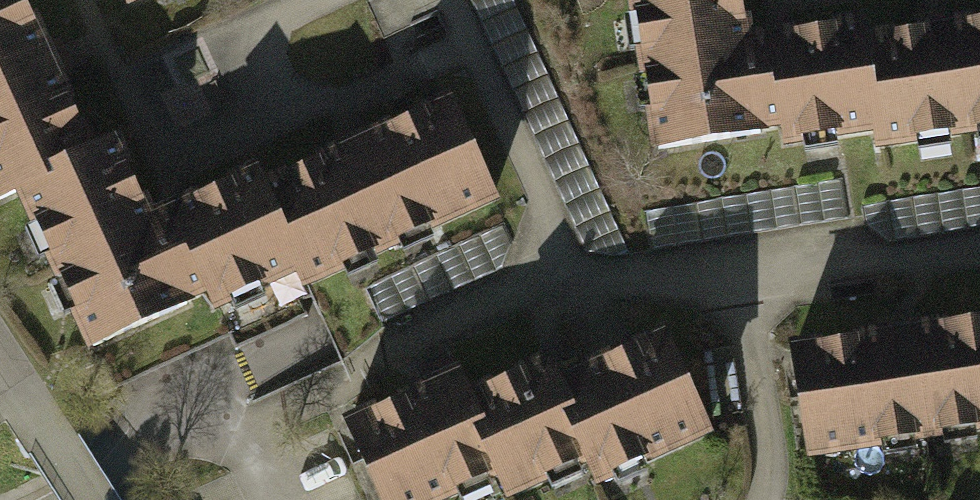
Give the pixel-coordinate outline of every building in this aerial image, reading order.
[(22,186),(100,151),(32,0),(0,0),(0,196),(22,186)] [(127,13),(155,0),(121,0),(127,13)] [(892,130),(876,30),(874,16),(765,33),(760,0),(630,0),(633,18),(621,20),(626,53),(638,51),(642,82),(630,84),(635,116),(648,115),(653,152),(785,132),(787,144),(801,142),(803,156),(842,150),(840,138),(892,130)] [(876,30),(892,130),(894,146),(979,133),(979,14),(876,30)] [(461,93),(273,177),(313,264),(319,278),(344,267),(351,283),(388,266),(381,250),(405,239),(412,255),(448,239),(441,223),(507,194),(461,93)] [(278,279),(313,264),(273,177),(267,162),(165,207),(133,137),(100,151),(22,186),(40,226),(24,233),(37,263),(53,255),(65,281),(48,289),(62,319),(78,312),(94,347),(212,294),(218,306),(233,300),(240,315),(285,295),(278,279)] [(794,347),(810,457),(979,434),(979,317),(794,347)] [(570,385),(559,360),(466,402),(499,476),(510,499),(511,499),(604,458),(614,481),(720,433),(677,337),(570,385)] [(342,422),(378,499),(447,499),(499,476),(466,402),(452,372),(342,422)]
